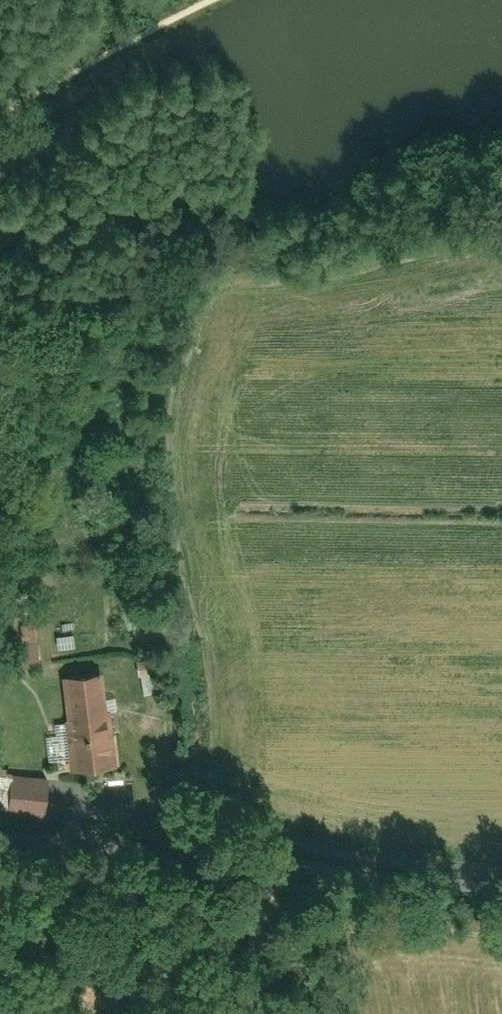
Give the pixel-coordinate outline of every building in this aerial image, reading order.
[(106,674),(58,678),(66,780),(114,776),(106,674)]
